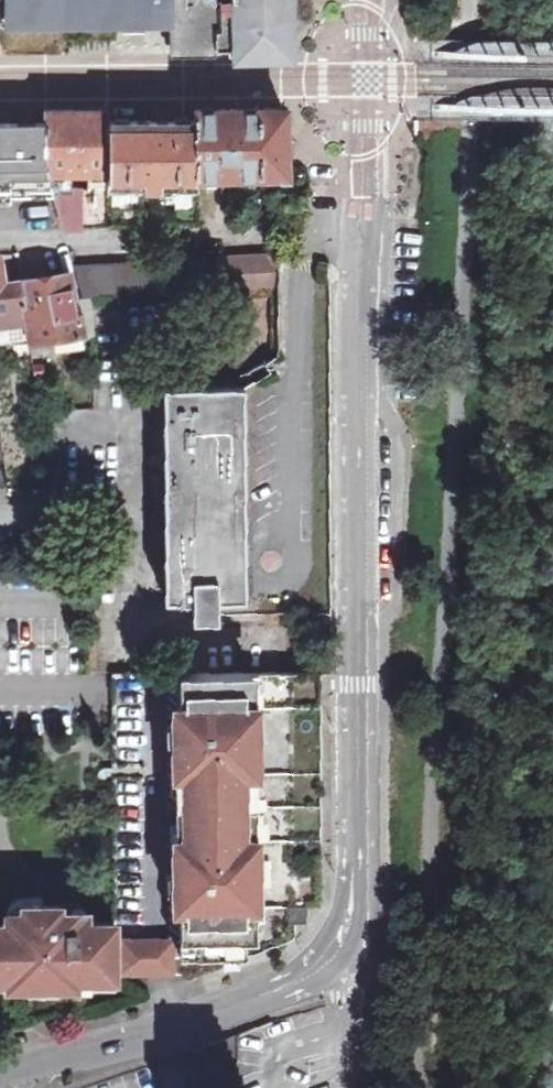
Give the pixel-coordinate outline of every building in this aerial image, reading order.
[(169,19),(169,45),(215,44),(215,27),(220,26),(219,6),(219,0),(12,0),(12,23),(169,19)] [(240,6),(219,6),(220,26),(215,27),(215,44),(233,45),(233,50),(280,49),(280,30),(286,30),(286,15),(286,0),(240,0),(240,6)] [(54,194),(63,225),(108,227),(197,223),(196,184),(226,183),(226,177),(239,177),(239,175),(284,175),(285,113),(279,108),(209,110),(195,110),(195,120),(110,122),(110,110),(49,110),(50,123),(0,123),(0,195),(54,194)] [(10,332),(12,337),(29,335),(30,342),(95,334),(94,309),(94,298),(151,294),(150,261),(75,265),(83,298),(74,299),(68,273),(48,275),(45,267),(29,269),(30,278),(5,281),(1,254),(0,254),(0,333),(10,332)] [(276,254),(220,258),(222,291),(278,287),(276,254)] [(167,600),(196,600),(196,619),(218,619),(218,580),(247,580),(248,525),(245,387),(166,387),(166,494),(167,600)] [(157,925),(157,940),(176,940),(182,941),(183,957),(248,956),(249,941),(257,941),(258,927),(249,921),(249,907),(259,908),(259,890),(252,885),(253,868),(260,861),(259,841),(248,841),(249,830),(255,823),(255,808),(255,793),(248,787),(249,775),(260,775),(260,758),(254,753),(254,734),(261,726),(261,710),(249,710),(249,698),(256,692),(256,672),(157,673),(156,745),(156,864),(157,925)] [(0,923),(0,990),(11,989),(12,996),(98,995),(97,989),(125,986),(126,977),(125,924),(115,923),(91,923),(91,915),(77,915),(77,905),(21,906),(22,912),(9,912),(9,923),(2,924),(0,923)] [(157,940),(157,925),(150,924),(144,924),(125,924),(126,977),(150,976),(176,975),(176,940),(157,940)] [(234,1032),(194,1047),(196,1072),(234,1072),(234,1032)] [(234,1072),(196,1072),(196,1087),(234,1087),(234,1072)]
